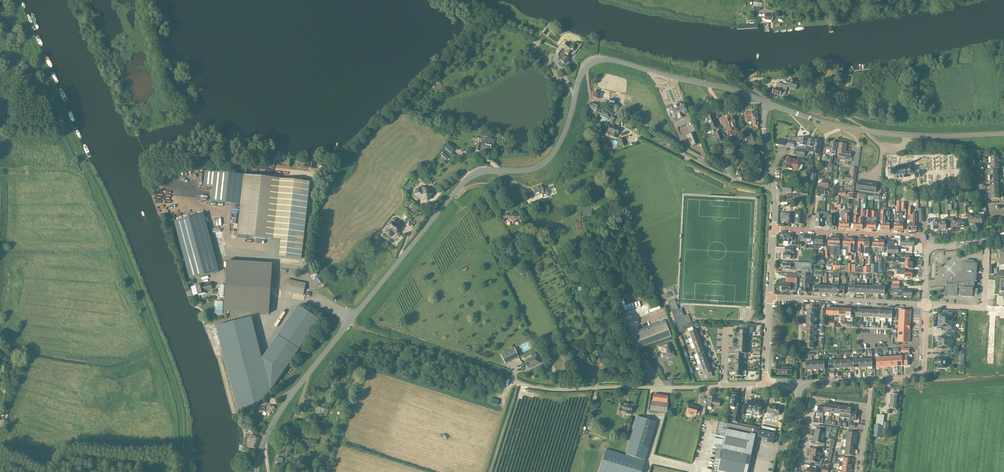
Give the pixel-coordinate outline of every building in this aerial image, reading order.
[(570,44),(569,45),(566,43),(563,47),(565,48),(561,53),(565,53),(559,61),(564,65),(569,59),(567,58),(571,52),(572,54),(573,55),(574,54),(577,50),(578,51),(582,45),(579,44),(578,43),(577,43),(576,43),(575,43),(574,43),(573,43),(572,43),(571,43),(570,44)] [(789,79),(787,85),(788,85),(788,86),(796,89),(799,82),(795,81),(789,79)] [(774,89),(773,93),(780,95),(781,94),(785,95),(788,86),(787,86),(781,84),(778,82),(777,85),(776,89),(774,89)] [(743,113),(742,109),(741,102),(735,104),(737,111),(738,114),(743,113)] [(601,108),(598,106),(591,103),(589,108),(596,111),(598,112),(599,110),(600,110),(600,109),(601,108)] [(673,117),(674,119),(677,117),(678,120),(684,117),(683,115),(687,114),(683,103),(678,105),(677,105),(678,105),(674,107),(674,106),(674,107),(669,109),(671,112),(670,113),(670,114),(669,115),(669,116),(670,117),(671,117),(672,117),(673,117)] [(613,114),(610,113),(607,111),(602,109),(599,115),(607,119),(608,118),(611,120),(610,123),(614,125),(615,122),(619,124),(620,124),(620,121),(621,119),(620,118),(620,117),(617,116),(617,118),(616,118),(616,119),(613,117),(612,116),(613,114)] [(751,111),(751,112),(748,113),(748,112),(744,112),(745,119),(746,118),(746,119),(757,118),(756,114),(757,114),(756,110),(751,111)] [(713,115),(706,117),(708,124),(711,130),(714,129),(715,133),(720,131),(717,123),(716,124),(716,121),(713,115)] [(738,132),(737,131),(738,130),(737,127),(736,127),(732,118),(730,119),(723,121),(727,130),(726,131),(727,133),(728,133),(728,136),(738,132)] [(757,118),(746,119),(746,122),(752,122),(753,126),(758,126),(758,122),(757,122),(757,118)] [(619,128),(610,125),(608,131),(612,133),(611,136),(616,138),(619,128)] [(720,131),(715,133),(714,133),(718,143),(724,141),(720,131)] [(692,147),(699,144),(695,133),(687,136),(689,139),(688,140),(690,143),(692,147)] [(755,143),(757,142),(753,133),(748,135),(747,133),(743,135),(746,141),(750,140),(751,144),(752,144),(753,144),(755,143)] [(797,137),(796,142),(800,143),(800,145),(802,145),(802,149),(805,150),(806,148),(806,146),(807,138),(801,137),(801,138),(797,137)] [(475,150),(479,151),(479,150),(483,151),(483,149),(491,151),(493,142),(490,141),(490,140),(485,138),(484,144),(484,145),(477,143),(475,150)] [(832,142),(831,146),(827,145),(826,150),(832,151),(831,155),(835,155),(837,143),(832,142)] [(850,159),(850,157),(851,153),(845,152),(846,144),(840,143),(838,153),(841,153),(840,156),(840,157),(844,158),(845,159),(849,159),(850,159)] [(449,145),(445,149),(450,155),(455,150),(449,145)] [(805,150),(802,149),(794,148),(793,155),(796,155),(796,159),(804,160),(805,150)] [(799,161),(795,160),(787,159),(786,168),(794,169),(797,170),(799,161)] [(905,167),(905,165),(888,168),(888,172),(893,172),(893,176),(893,177),(894,177),(895,179),(906,177),(909,177),(908,174),(911,174),(913,172),(913,168),(910,166),(905,167)] [(852,168),(851,176),(846,175),(845,180),(855,182),(857,169),(852,168)] [(310,182),(205,170),(204,185),(212,186),(211,201),(241,204),(237,235),(281,239),(279,256),(301,259),(310,182)] [(876,193),(877,184),(858,181),(857,190),(876,193)] [(541,193),(542,198),(549,195),(546,188),(542,189),(541,186),(532,189),(535,196),(541,193)] [(428,200),(433,194),(424,187),(422,189),(419,187),(414,194),(420,198),(422,196),(428,200)] [(801,193),(801,195),(786,195),(786,201),(808,203),(808,196),(808,193),(801,193)] [(782,213),(781,219),(785,220),(785,223),(795,223),(798,223),(798,224),(803,224),(803,213),(798,212),(798,213),(798,216),(798,218),(795,217),(795,215),(794,215),(786,215),(786,213),(782,213)] [(982,223),(985,222),(984,212),(979,213),(979,216),(975,216),(975,224),(982,223)] [(966,213),(966,217),(967,223),(969,223),(969,224),(975,224),(975,216),(971,216),(971,213),(966,213)] [(203,214),(174,221),(190,279),(219,272),(203,214)] [(967,227),(967,223),(966,217),(961,217),(961,220),(958,221),(958,228),(967,227)] [(940,229),(949,228),(948,218),(943,218),(944,222),(940,222),(940,229)] [(949,228),(958,228),(958,221),(954,221),(953,218),(948,218),(949,228)] [(931,229),(940,229),(940,222),(936,222),(935,219),(930,219),(927,219),(928,224),(931,224),(931,229)] [(397,234),(400,229),(392,222),(388,227),(389,228),(385,232),(391,237),(394,232),(397,234)] [(792,242),(792,247),(796,247),(796,248),(798,248),(798,242),(796,242),(796,236),(793,236),(784,235),(784,241),(784,245),(788,245),(788,242),(792,242)] [(815,243),(815,249),(818,249),(818,246),(823,247),(823,244),(823,237),(815,237),(815,243)] [(889,241),(888,253),(898,253),(898,248),(897,248),(895,248),(895,241),(889,241)] [(785,247),(785,253),(784,253),(783,259),(791,259),(794,259),(794,253),(792,253),(792,252),(795,253),(796,248),(796,247),(792,247),(785,247)] [(893,260),(893,263),(905,263),(913,264),(913,262),(914,262),(914,259),(913,259),(913,258),(912,258),(912,255),(905,255),(905,258),(905,260),(893,260)] [(961,274),(958,276),(958,275),(955,277),(956,278),(954,281),(953,284),(945,285),(945,286),(946,286),(948,295),(957,296),(957,295),(961,295),(961,296),(972,297),(973,289),(974,289),(974,282),(977,281),(976,281),(976,263),(976,262),(973,262),(973,260),(966,260),(966,262),(964,261),(963,263),(964,273),(961,274)] [(227,261),(224,311),(269,314),(272,264),(227,261)] [(783,263),(783,269),(791,270),(791,269),(794,270),(796,270),(796,269),(802,270),(802,271),(801,274),(802,274),(811,274),(812,263),(793,262),(793,263),(791,263),(791,264),(783,263)] [(901,274),(905,274),(905,278),(912,278),(912,277),(913,277),(913,275),(912,275),(912,272),(903,271),(903,270),(901,270),(901,274)] [(786,282),(791,283),(793,283),(797,283),(797,281),(797,276),(797,274),(787,274),(786,282)] [(802,287),(801,292),(804,292),(804,293),(807,293),(808,292),(809,293),(809,287),(810,287),(811,283),(810,283),(809,283),(810,281),(811,281),(812,281),(812,274),(811,274),(802,274),(802,276),(803,276),(805,276),(804,280),(804,282),(803,282),(802,283),(802,287)] [(285,291),(290,292),(304,295),(306,285),(287,281),(285,291)] [(891,284),(891,291),(894,291),(895,290),(895,288),(899,289),(900,286),(900,281),(893,281),(892,284),(891,284)] [(198,295),(206,293),(205,291),(212,289),(211,283),(204,285),(203,283),(196,285),(198,295)] [(782,284),(782,290),(790,291),(790,289),(794,289),(797,289),(797,283),(793,283),(791,283),(791,284),(782,284)] [(894,292),(894,293),(898,293),(897,296),(911,297),(912,290),(905,290),(905,287),(900,286),(899,289),(895,288),(895,290),(894,291),(894,292)] [(688,329),(692,327),(693,327),(691,322),(687,323),(681,308),(678,309),(675,299),(668,302),(673,315),(670,316),(672,320),(674,319),(679,332),(688,329)] [(297,306),(278,335),(298,349),(319,319),(304,309),(302,308),(297,306)] [(815,314),(815,311),(818,311),(818,308),(810,307),(810,310),(807,310),(807,317),(815,317),(818,317),(818,314),(815,314)] [(939,320),(939,321),(952,321),(952,317),(955,317),(955,311),(946,311),(946,315),(939,315),(939,317),(938,317),(938,319),(939,320)] [(975,311),(975,315),(976,315),(975,320),(986,321),(986,315),(981,315),(981,312),(975,311)] [(253,410),(270,391),(261,359),(251,317),(216,326),(238,414),(253,410)] [(951,325),(952,321),(939,321),(938,322),(938,324),(939,325),(939,327),(946,327),(946,331),(954,331),(955,326),(951,325)] [(671,336),(666,323),(635,335),(640,348),(671,336)] [(974,335),(973,339),(980,340),(980,336),(985,337),(985,331),(975,330),(975,335),(974,335)] [(938,342),(938,343),(951,343),(951,339),(954,339),(954,333),(946,333),(946,337),(938,337),(938,338),(938,339),(938,341),(938,342)] [(278,335),(261,359),(270,391),(298,349),(278,335)] [(698,335),(691,338),(693,343),(699,340),(698,337),(699,337),(698,335)] [(970,342),(970,347),(973,348),(972,352),(984,353),(985,346),(980,346),(980,343),(970,342)] [(674,356),(673,354),(673,352),(670,343),(662,346),(664,352),(662,352),(663,354),(660,355),(662,359),(666,357),(667,359),(674,356)] [(951,343),(938,343),(937,344),(937,346),(938,346),(938,349),(945,349),(945,353),(954,353),(954,347),(951,347),(951,343)] [(702,345),(695,348),(697,353),(703,351),(702,348),(703,348),(702,345)] [(505,363),(519,357),(514,348),(501,354),(505,363)] [(601,351),(594,354),(599,364),(605,361),(601,351)] [(537,355),(536,355),(535,352),(531,354),(532,357),(525,360),(529,368),(540,362),(537,355)] [(806,370),(812,370),(811,362),(811,356),(811,353),(809,353),(809,362),(802,362),(803,368),(806,368),(806,370)] [(790,364),(790,366),(778,366),(778,374),(792,375),(792,369),(795,369),(794,364),(795,364),(794,355),(790,354),(789,364),(790,364)] [(949,361),(949,355),(943,355),(943,358),(938,358),(938,361),(937,361),(937,364),(938,364),(937,368),(946,368),(946,361),(949,361)] [(706,356),(699,359),(701,364),(707,362),(706,359),(707,358),(706,356)] [(969,357),(969,362),(972,363),(971,367),(978,368),(981,368),(983,368),(984,361),(979,361),(979,358),(969,357)] [(710,367),(703,369),(705,375),(711,372),(710,369),(711,369),(710,367)] [(653,394),(653,401),(651,401),(650,411),(666,413),(668,403),(666,403),(667,396),(653,394)] [(730,407),(735,408),(732,422),(738,423),(741,405),(738,404),(739,396),(732,395),(730,407)] [(707,406),(713,407),(713,406),(719,407),(720,401),(715,400),(715,398),(708,397),(707,406)] [(264,399),(256,409),(260,412),(262,411),(266,412),(267,412),(271,415),(276,408),(269,405),(266,410),(265,409),(264,408),(269,403),(264,399)] [(760,416),(760,412),(761,412),(763,403),(756,402),(756,401),(754,401),(750,400),(748,407),(747,406),(744,405),(742,414),(745,415),(747,409),(748,410),(747,413),(760,416)] [(619,411),(630,414),(633,406),(621,402),(619,411)] [(687,413),(695,415),(697,407),(689,405),(687,413)] [(782,407),(780,407),(770,405),(768,413),(779,415),(780,411),(781,410),(782,407)] [(326,409),(317,406),(314,412),(323,415),(326,409)] [(873,436),(887,438),(889,423),(884,422),(884,415),(878,414),(876,425),(874,424),(873,436)] [(657,422),(637,416),(625,454),(645,460),(657,422)] [(719,422),(716,438),(720,439),(714,467),(718,468),(720,459),(727,423),(719,422)] [(717,471),(748,471),(750,465),(756,436),(768,439),(767,442),(773,444),(775,434),(757,430),(727,423),(720,459),(717,471)] [(824,437),(825,432),(830,432),(831,432),(831,427),(818,426),(817,430),(815,430),(814,435),(824,437)] [(252,435),(248,446),(256,448),(260,438),(252,435)] [(813,441),(815,441),(814,444),(824,446),(825,443),(823,443),(824,437),(814,435),(813,441)] [(821,456),(821,453),(823,454),(824,448),(816,447),(815,450),(812,449),(811,454),(821,456)] [(645,461),(606,450),(600,471),(603,471),(642,471),(645,461)] [(820,460),(821,456),(811,454),(809,460),(814,461),(815,464),(815,465),(821,466),(822,460),(820,460)]
